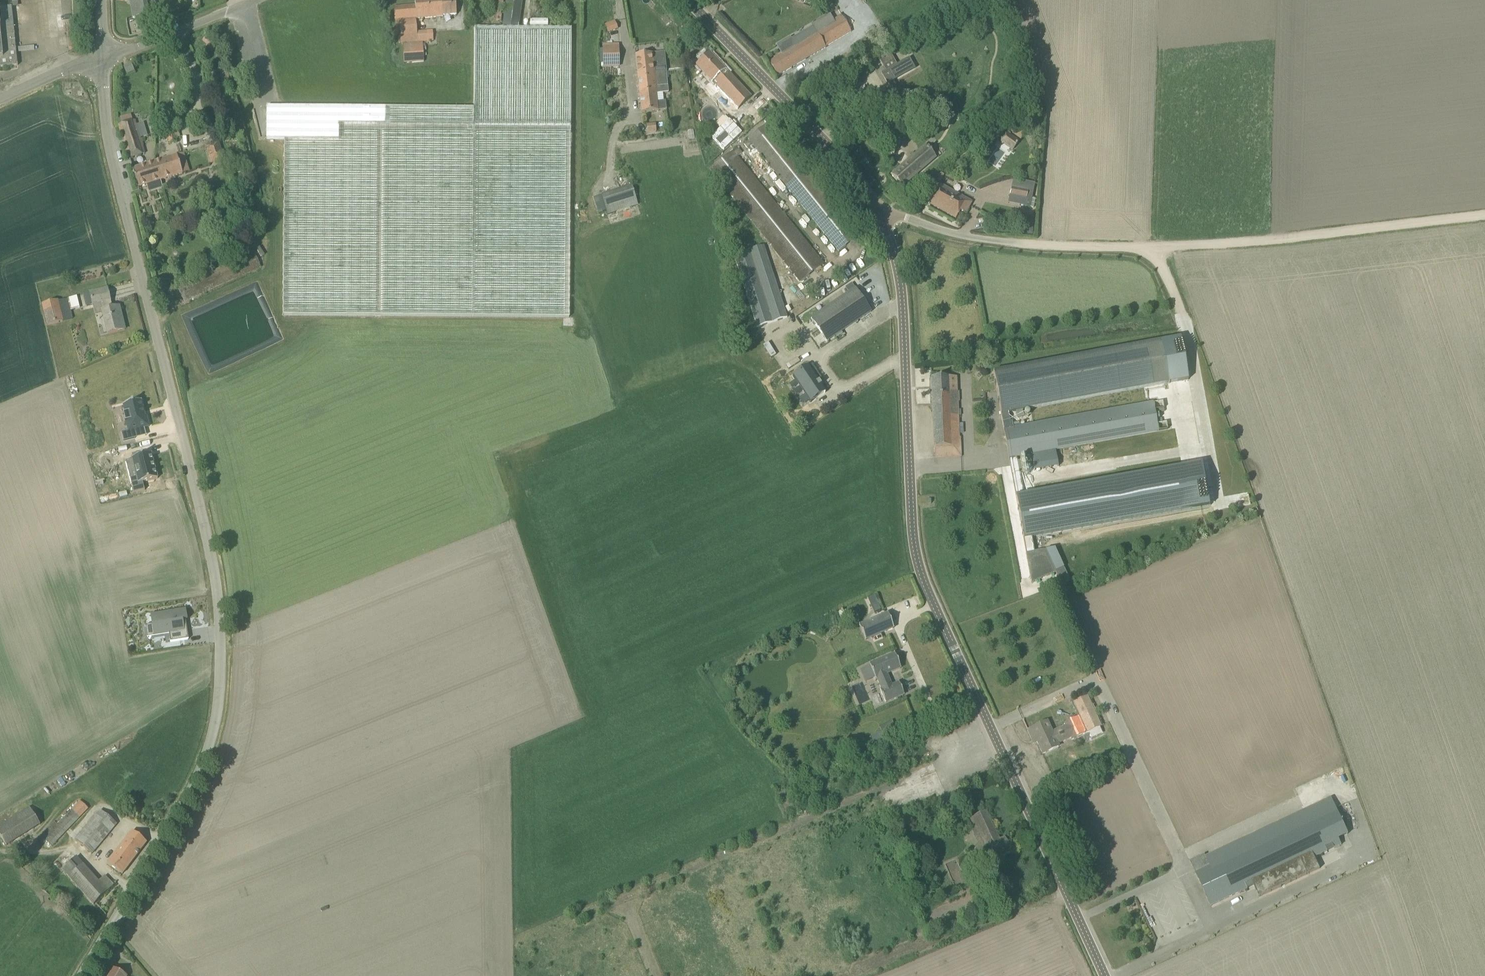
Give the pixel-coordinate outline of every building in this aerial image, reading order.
[(133,18),(156,14),(154,0),(130,0),(133,18)] [(416,19),(443,17),(443,15),(456,14),(455,0),(428,0),(415,1),(415,6),(394,8),(395,19),(399,19),(401,43),(403,43),(404,63),(424,62),(423,41),(434,41),(433,30),(417,31),(416,19)] [(522,0),(506,0),(503,26),(518,28),(522,0)] [(18,65),(15,35),(12,6),(0,8),(0,67),(18,65)] [(791,39),(790,38),(778,45),(783,54),(769,63),(777,77),(825,48),(825,47),(851,32),(841,16),(816,31),(813,26),(811,28),(791,39)] [(995,18),(986,16),(981,30),(990,33),(995,18)] [(618,29),(615,21),(605,25),(608,32),(618,29)] [(267,106),(267,139),(284,139),(283,315),(570,317),(571,29),(474,28),(474,108),(267,106)] [(881,28),(865,37),(871,48),(887,39),(881,28)] [(619,47),(603,47),(603,67),(619,67),(619,47)] [(710,81),(704,86),(731,115),(751,97),(709,52),(695,65),(710,81)] [(666,71),(664,53),(635,56),(637,74),(666,71)] [(883,74),(893,91),(888,93),(894,104),(899,101),(898,100),(902,97),(903,99),(908,96),(902,85),(898,88),(893,80),(909,71),(904,62),(910,59),(909,58),(896,65),(893,60),(883,66),(886,71),(881,74),(882,75),(883,74)] [(127,74),(134,72),(131,66),(124,69),(127,74)] [(666,71),(637,74),(642,113),(667,110),(666,101),(657,102),(656,94),(669,93),(666,71)] [(767,119),(764,121),(766,124),(748,138),(749,140),(744,144),(747,148),(752,144),(839,252),(857,237),(771,129),(773,127),(767,119)] [(125,145),(129,158),(146,153),(144,145),(143,146),(135,120),(119,125),(123,139),(125,139),(127,144),(125,145)] [(646,124),(647,133),(657,132),(656,123),(646,124)] [(176,138),(180,137),(177,128),(166,132),(170,143),(177,141),(176,138)] [(999,140),(1002,142),(1004,139),(1015,147),(1020,141),(1006,131),(999,140)] [(205,146),(210,164),(225,159),(219,141),(205,146)] [(936,158),(925,146),(892,174),(903,187),(936,158)] [(801,282),(823,264),(737,157),(742,153),(738,149),(734,153),(732,151),(710,169),(801,282)] [(155,163),(161,181),(183,174),(177,156),(155,163)] [(161,181),(155,163),(133,169),(138,188),(161,181)] [(939,172),(935,179),(940,182),(944,175),(939,172)] [(943,180),(940,185),(929,204),(956,219),(960,211),(965,214),(972,202),(942,185),(944,181),(943,180)] [(637,205),(631,185),(601,194),(607,214),(637,205)] [(1025,206),(1030,207),(1032,198),(1033,192),(1011,187),(1009,197),(1026,200),(1025,206)] [(757,327),(787,318),(764,246),(734,255),(757,327)] [(261,266),(254,252),(179,288),(185,302),(261,266)] [(107,289),(83,295),(86,306),(100,303),(108,334),(125,330),(119,307),(111,309),(109,301),(110,301),(107,289)] [(811,318),(827,342),(871,312),(855,289),(811,318)] [(47,326),(48,326),(66,320),(73,319),(71,311),(70,307),(61,309),(58,300),(42,304),(47,326)] [(993,372),(1003,428),(1012,427),(1008,412),(1168,383),(1168,384),(1169,384),(1168,379),(1173,378),(1171,367),(1166,368),(1164,357),(1169,356),(1167,345),(1162,346),(1161,341),(1161,342),(994,373),(993,372)] [(824,392),(806,365),(806,366),(793,375),(792,374),(791,375),(809,402),(810,401),(809,400),(823,391),(823,392),(824,392)] [(950,392),(949,377),(931,378),(935,458),(960,457),(960,438),(958,438),(957,402),(958,402),(958,392),(950,392)] [(126,434),(136,431),(141,430),(138,420),(137,420),(133,404),(115,409),(115,410),(117,418),(116,418),(116,419),(116,418),(118,425),(118,426),(121,434),(114,436),(116,445),(128,442),(126,434)] [(1150,445),(1152,459),(1177,457),(1175,443),(1150,445)] [(117,450),(97,454),(100,465),(119,460),(117,450)] [(130,483),(132,493),(144,490),(142,482),(156,478),(150,453),(142,455),(141,452),(131,454),(132,458),(131,458),(131,459),(137,481),(130,483)] [(1019,473),(1012,474),(1015,492),(1016,492),(1023,535),(1026,553),(1034,552),(1033,546),(1031,534),(1210,502),(1203,459),(1126,472),(1023,490),(1020,473),(1019,473)] [(1053,543),(1033,546),(1034,552),(1026,553),(1031,583),(1056,571),(1062,584),(1070,580),(1053,543)] [(874,595),(868,598),(873,610),(879,607),(874,595)] [(183,620),(188,619),(186,609),(151,614),(154,634),(169,632),(171,641),(188,639),(186,623),(184,623),(183,620)] [(865,640),(894,628),(887,614),(859,626),(865,640)] [(886,702),(904,695),(899,683),(892,686),(887,674),(901,668),(895,654),(869,664),(875,679),(877,678),(882,690),(880,690),(886,702)] [(1085,696),(1072,703),(1088,732),(1101,726),(1085,696)] [(1073,740),(1085,735),(1078,718),(1065,724),(1066,726),(1052,733),(1047,722),(1027,731),(1031,739),(1035,737),(1043,754),(1058,747),(1057,743),(1071,737),(1073,740)] [(874,742),(894,735),(892,728),(872,734),(874,742)] [(1347,833),(1331,798),(1206,857),(1205,854),(1190,861),(1211,906),(1255,885),(1259,896),(1320,868),(1315,858),(1342,845),(1339,837),(1347,833)] [(55,820),(41,835),(54,846),(89,807),(80,799),(58,824),(55,820)] [(42,823),(31,806),(0,826),(0,834),(8,846),(42,823)] [(102,811),(91,823),(76,841),(92,854),(107,837),(117,824),(102,811)] [(985,852),(989,861),(1010,852),(1004,839),(999,841),(986,812),(970,819),(975,829),(971,831),(978,844),(975,848),(977,853),(982,853),(985,852)] [(131,859),(133,860),(147,842),(132,831),(120,848),(131,855),(131,859)] [(131,855),(120,848),(108,863),(122,874),(133,860),(131,859),(131,855)] [(105,876),(99,882),(77,857),(63,870),(94,905),(114,885),(105,876)]
